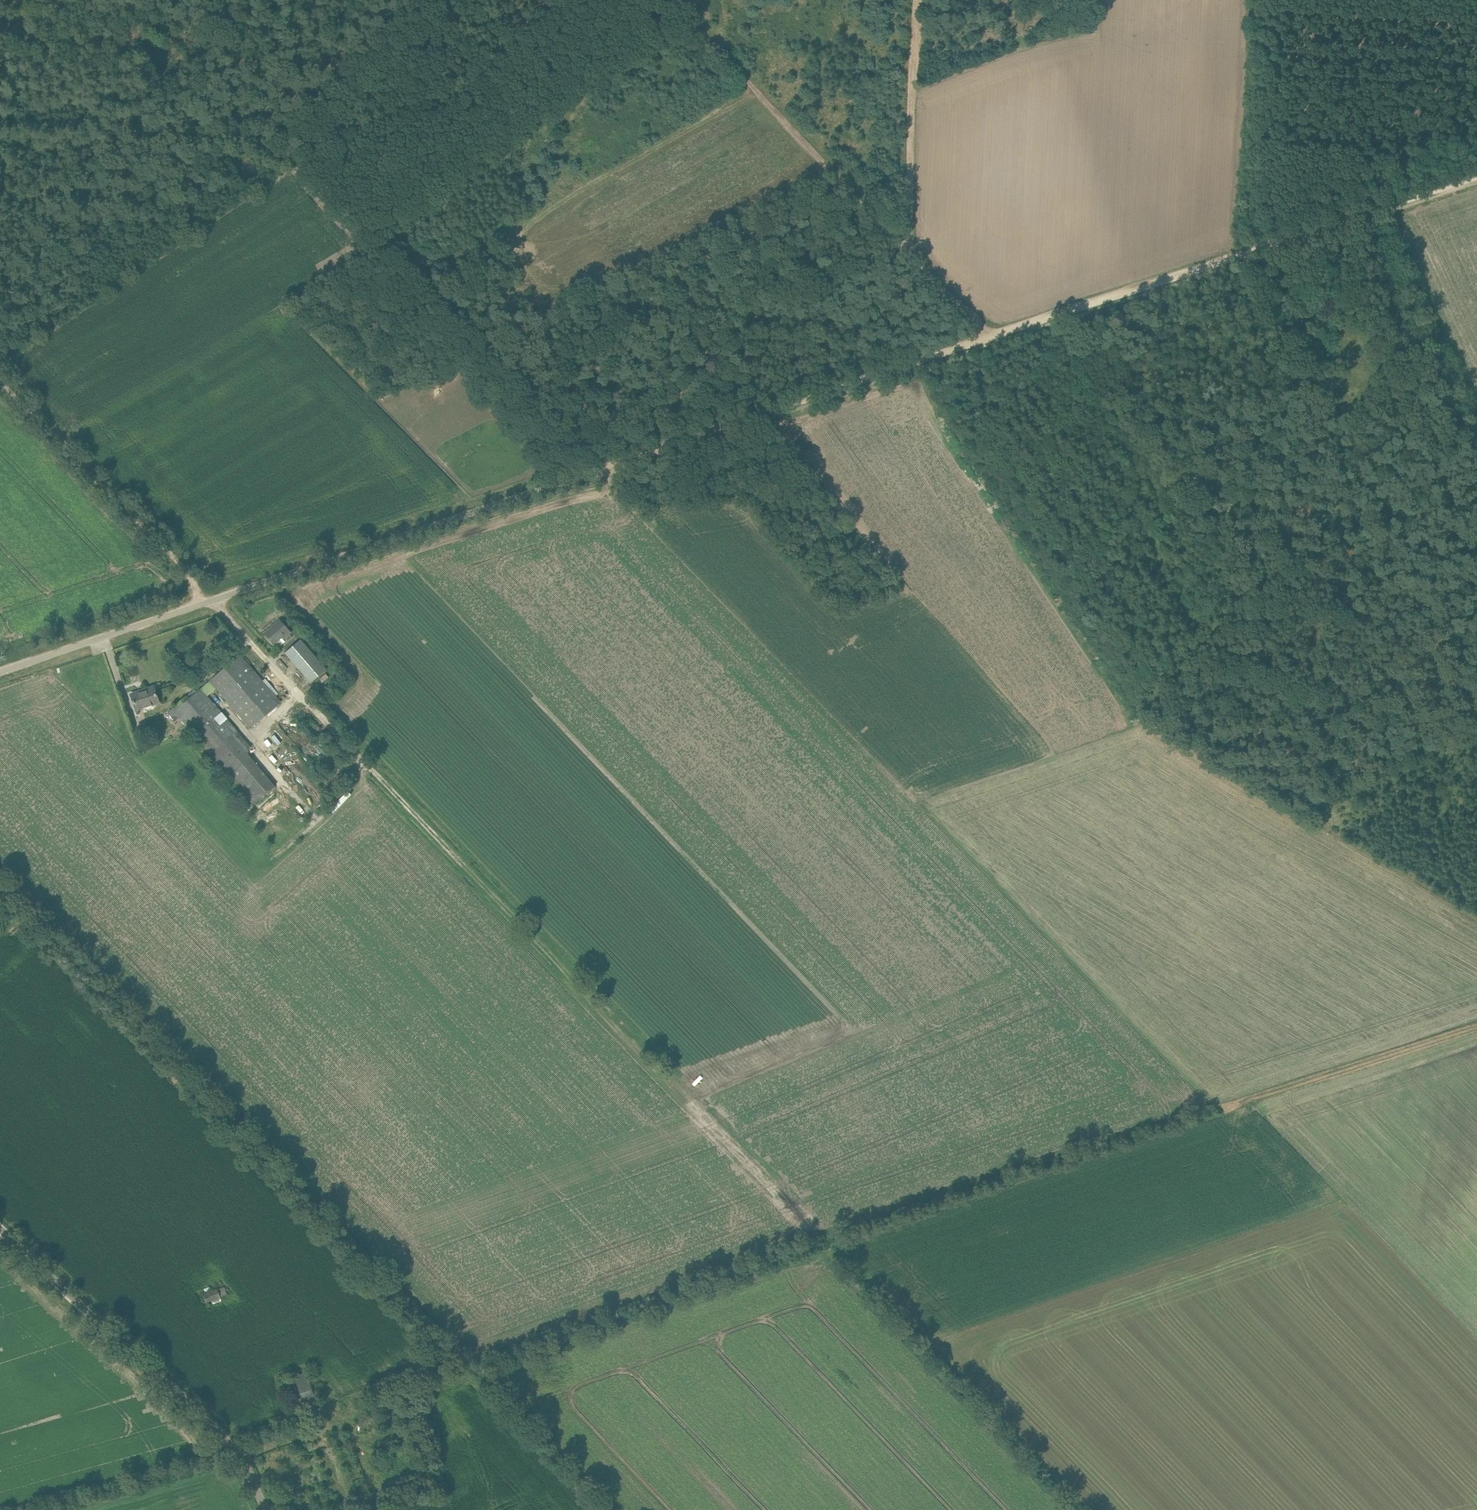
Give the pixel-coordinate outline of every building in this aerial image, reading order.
[(280,620),(264,633),(274,644),(281,638),(283,639),(291,632),(280,620)] [(284,654),(310,685),(326,671),(300,640),(284,654)] [(187,696),(174,707),(176,710),(174,712),(180,718),(181,719),(253,804),(275,786),(247,753),(249,751),(248,750),(251,747),(211,699),(208,696),(216,689),(220,694),(228,703),(250,729),(282,701),(278,697),(253,670),(247,662),(240,655),(189,699),(187,696)] [(136,710),(142,708),(145,719),(161,714),(158,703),(159,703),(154,687),(131,694),(136,710)] [(260,827),(278,807),(272,802),(254,823),(260,827)] [(202,1289),(204,1294),(203,1294),(206,1302),(211,1300),(212,1304),(221,1301),(220,1298),(221,1298),(220,1297),(227,1294),(225,1287),(218,1290),(218,1289),(212,1291),(210,1287),(202,1289)] [(318,1404),(306,1372),(294,1376),(305,1409),(318,1404)]
